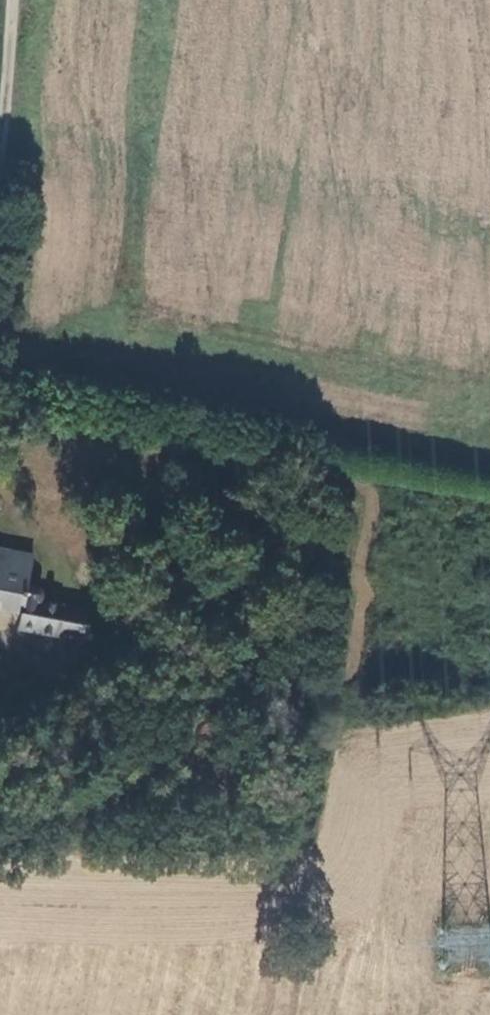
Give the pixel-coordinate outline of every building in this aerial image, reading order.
[(26,619),(29,597),(37,557),(0,550),(0,613),(26,619)] [(90,646),(97,615),(47,604),(48,598),(45,594),(40,591),(34,592),(31,596),(29,597),(26,619),(23,631),(90,646)]
